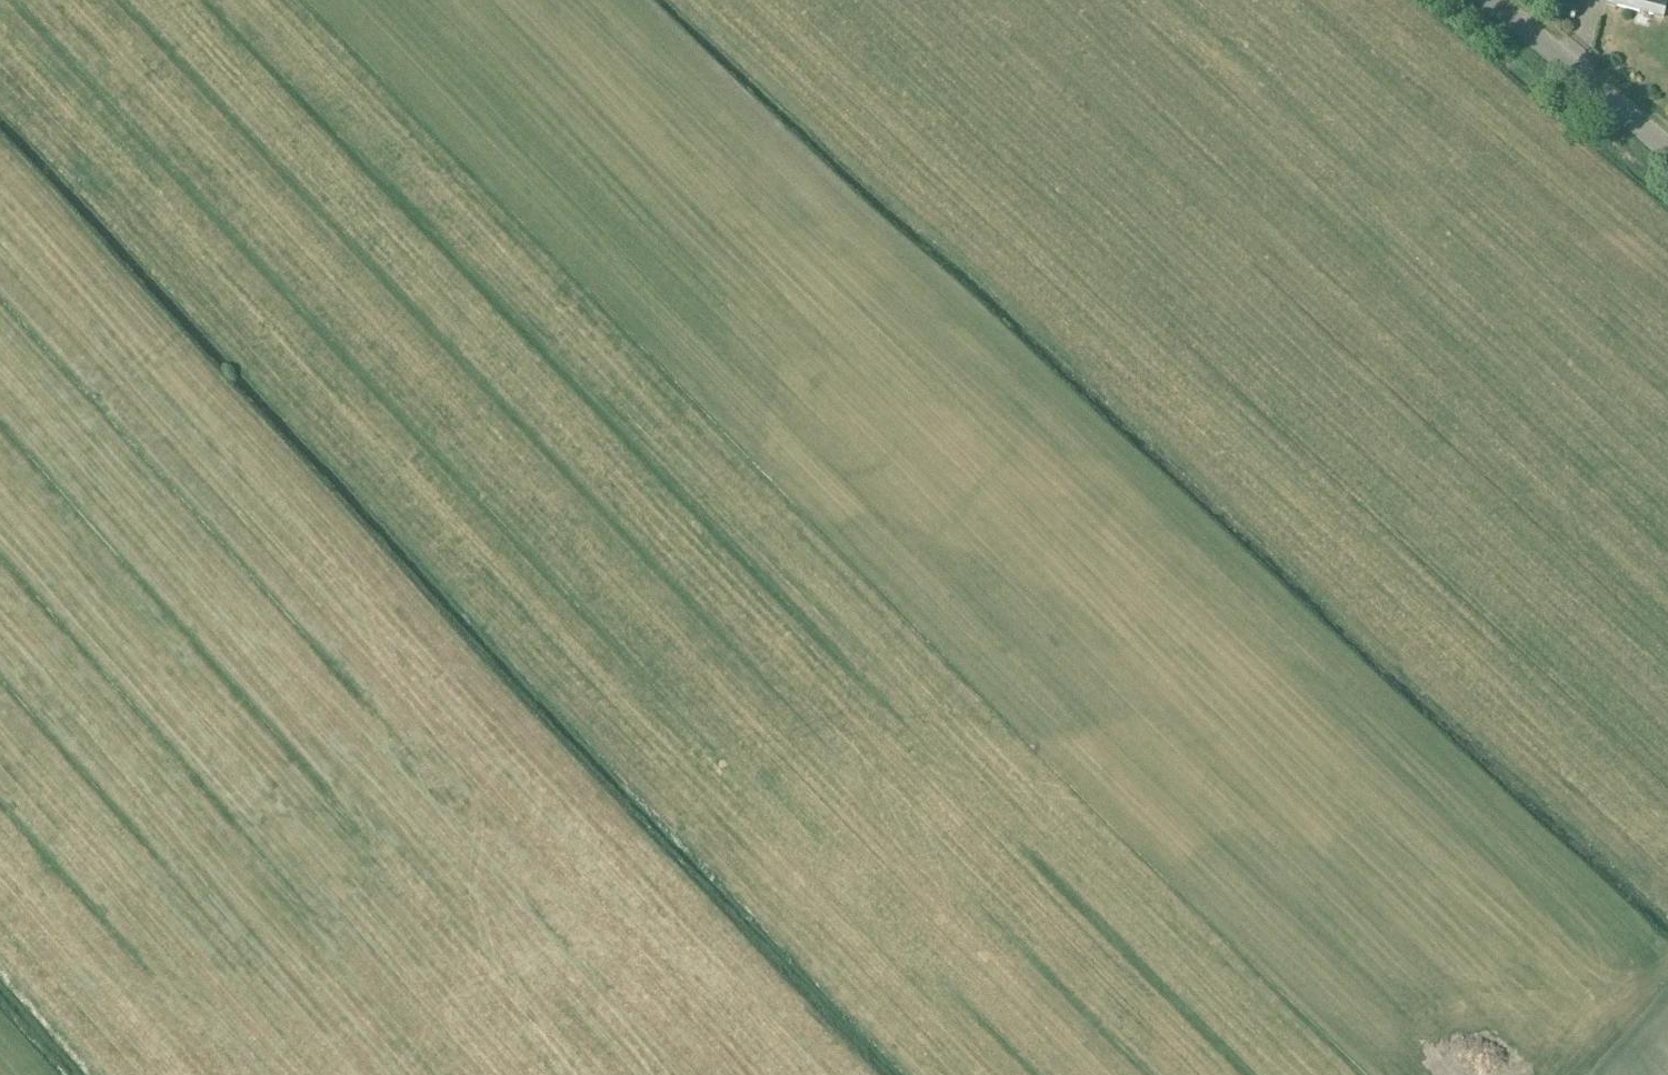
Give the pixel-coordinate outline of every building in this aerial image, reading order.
[(1663,18),(1667,3),(1660,1),(1660,0),(1608,0),(1607,3),(1663,18)] [(1574,6),(1558,1),(1554,14),(1571,19),(1574,6)]
